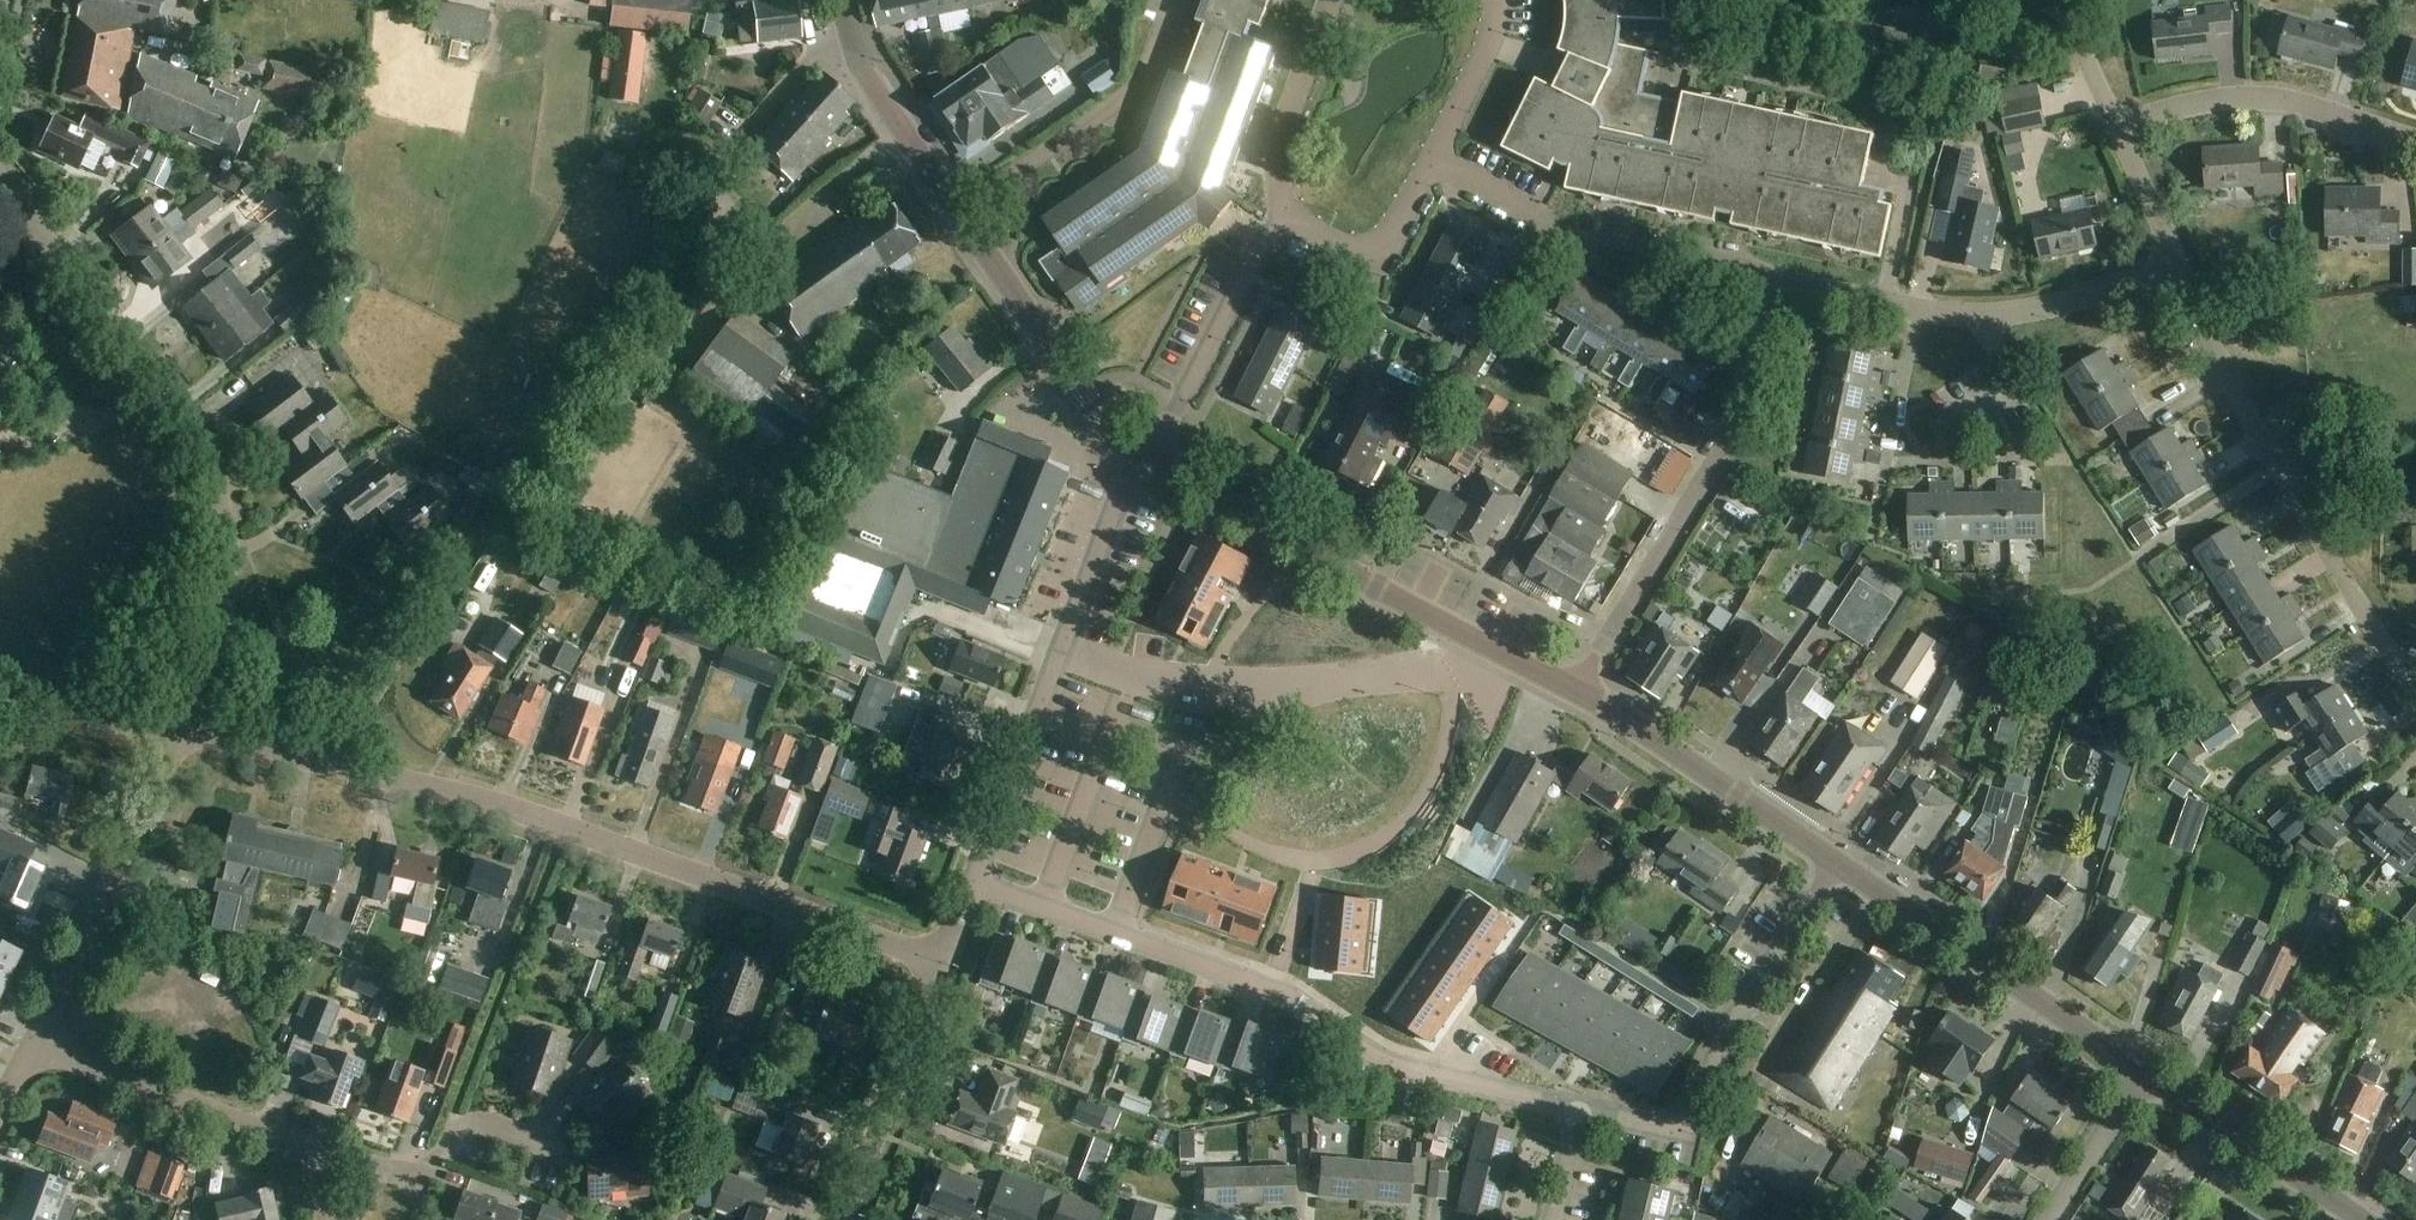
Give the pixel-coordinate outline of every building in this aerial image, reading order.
[(166,36),(174,0),(80,0),(77,16),(166,36)] [(612,6),(690,15),(703,18),(707,0),(612,0),(612,6)] [(800,38),(795,0),(794,0),(753,5),(752,3),(734,6),(739,46),(757,44),(757,43),(800,38)] [(933,0),(870,0),(876,27),(927,16),(927,17),(928,17),(938,15),(936,8),(935,9),(933,0)] [(935,9),(936,8),(938,15),(939,14),(969,8),(967,0),(933,0),(935,9)] [(1039,262),(1054,282),(1059,279),(1080,310),(1126,278),(1123,273),(1201,219),(1208,210),(1210,211),(1212,211),(1214,210),(1216,210),(1218,209),(1220,207),(1222,206),(1223,204),(1224,202),(1225,200),(1225,197),(1225,195),(1224,193),(1223,191),(1225,185),(1235,157),(1238,149),(1240,145),(1244,134),(1247,126),(1250,117),(1252,112),(1275,50),(1256,43),(1247,39),(1253,24),(1257,26),(1261,28),(1272,0),(1205,0),(1197,22),(1205,25),(1185,78),(1174,74),(1173,74),(1144,153),(1143,154),(1136,159),(1077,200),(1047,221),(1052,229),(1064,245),(1039,262)] [(1565,2),(1566,6),(1566,10),(1566,15),(1566,19),(1566,23),(1565,27),(1565,31),(1564,35),(1563,39),(1562,43),(1560,47),(1559,51),(1571,56),(1555,88),(1537,79),(1502,148),(1550,172),(1555,163),(1562,167),(1570,168),(1566,190),(1715,222),(1717,213),(1734,217),(1731,226),(1880,258),(1892,206),(1882,204),(1885,191),(1863,186),(1874,135),(1684,93),(1682,103),(1641,94),(1650,53),(1659,55),(1659,54),(1619,45),(1621,37),(1621,33),(1622,28),(1622,20),(1665,22),(1665,12),(1665,3),(1665,0),(1565,0),(1565,2)] [(435,1),(429,33),(456,38),(454,47),(471,50),(473,41),(484,44),(490,13),(481,12),(482,10),(435,1)] [(2152,21),(2157,60),(2211,54),(2209,36),(2233,33),(2229,5),(2205,8),(2206,15),(2152,21)] [(1116,55),(1105,61),(1118,79),(1122,77),(1124,42),(1126,16),(1118,6),(1102,17),(1114,33),(1105,39),(1116,55)] [(701,35),(715,39),(717,31),(715,31),(719,17),(706,13),(701,35)] [(928,74),(934,73),(949,71),(944,42),(939,14),(938,15),(928,17),(932,31),(920,34),(928,74)] [(2290,18),(2280,54),(2283,54),(2283,60),(2293,63),(2295,58),(2333,69),(2337,55),(2361,61),(2368,36),(2336,26),(2334,31),(2290,18)] [(61,97),(118,113),(133,32),(76,20),(61,97)] [(1887,30),(1880,52),(1937,69),(1943,48),(1887,30)] [(613,82),(639,86),(646,37),(619,34),(613,82)] [(936,99),(969,149),(986,137),(990,143),(1055,97),(1042,78),(1060,65),(1040,36),(1019,41),(936,99)] [(2403,86),(2415,89),(2415,43),(2403,86)] [(207,92),(194,86),(197,79),(138,54),(126,116),(234,160),(258,104),(210,84),(207,92)] [(1083,77),(1095,95),(1118,79),(1105,61),(1083,77)] [(268,63),(263,90),(313,100),(318,72),(268,63)] [(1979,79),(2003,84),(2006,70),(1981,65),(1979,79)] [(844,114),(854,102),(822,73),(793,106),(788,101),(762,128),(764,130),(751,145),(792,183),(830,142),(827,139),(848,117),(844,114)] [(1072,112),(1087,93),(1073,81),(1057,100),(1072,112)] [(692,103),(684,115),(696,123),(705,128),(720,103),(711,98),(699,91),(698,92),(692,103)] [(2008,135),(2046,126),(2039,97),(2001,106),(2008,135)] [(78,168),(80,165),(93,171),(106,144),(128,154),(124,162),(138,169),(142,161),(149,145),(150,144),(112,126),(112,128),(84,116),(78,129),(53,118),(38,149),(78,168)] [(2020,133),(2002,137),(2007,158),(2010,174),(2025,170),(2022,155),(2021,154),(2025,153),(2020,133)] [(161,147),(151,168),(168,176),(178,155),(161,147)] [(2260,166),(2259,148),(2204,151),(2206,189),(2255,186),(2256,196),(2283,195),(2281,165),(2260,166)] [(1990,246),(1998,210),(1981,205),(1984,191),(1967,187),(1975,155),(1951,149),(1937,210),(1955,214),(1944,262),(1989,272),(1994,247),(1990,246)] [(235,195),(243,179),(224,171),(217,186),(235,195)] [(211,190),(195,202),(208,219),(224,206),(211,190)] [(2033,222),(2042,259),(2098,246),(2085,191),(2083,192),(2084,196),(2061,202),(2064,215),(2033,222)] [(2367,243),(2399,244),(2400,214),(2380,214),(2380,191),(2327,191),(2327,235),(2367,235),(2367,243)] [(848,195),(838,202),(844,210),(854,203),(848,195)] [(2022,202),(2023,218),(2044,216),(2042,200),(2022,202)] [(121,251),(131,265),(181,227),(181,226),(185,222),(192,231),(208,219),(195,202),(181,213),(177,208),(161,221),(150,207),(114,235),(124,249),(121,251)] [(808,251),(761,285),(800,339),(888,275),(884,270),(887,268),(893,276),(894,276),(912,262),(913,262),(906,254),(919,244),(888,202),(853,228),(848,222),(824,239),(826,244),(814,254),(808,251)] [(1453,224),(1428,271),(1461,288),(1485,240),(1453,224)] [(181,227),(131,265),(141,278),(144,276),(154,289),(191,261),(189,258),(197,250),(181,227)] [(249,236),(224,255),(235,269),(259,249),(249,236)] [(2403,286),(2415,286),(2415,250),(2402,250),(2403,286)] [(658,279),(674,291),(666,303),(661,310),(688,330),(693,323),(716,291),(689,272),(672,260),(658,279)] [(183,309),(204,335),(240,307),(239,307),(226,290),(238,281),(231,271),(183,309)] [(1461,288),(1428,271),(1404,318),(1437,335),(1461,288)] [(1580,324),(1576,331),(1576,330),(1565,348),(1574,354),(1589,329),(1585,327),(1609,289),(1581,272),(1558,310),(1580,324)] [(1502,288),(1490,281),(1482,294),(1495,301),(1502,288)] [(1607,341),(1603,347),(1592,365),(1601,371),(1616,347),(1613,344),(1636,306),(1609,289),(1585,327),(1589,329),(1607,341)] [(240,307),(204,335),(225,361),(273,324),(262,310),(270,304),(259,291),(239,307),(240,307)] [(301,302),(276,322),(286,334),(311,314),(301,302)] [(1613,344),(1616,347),(1635,358),(1631,363),(1620,381),(1629,387),(1644,363),(1640,361),(1664,323),(1636,306),(1613,344)] [(683,384),(742,427),(752,413),(764,397),(772,386),(794,355),(735,312),(683,384)] [(1282,312),(1260,354),(1292,370),(1314,328),(1282,312)] [(319,330),(310,319),(296,330),(305,341),(319,330)] [(1663,375),(1659,381),(1658,380),(1647,398),(1657,404),(1671,381),(1667,379),(1691,340),(1664,323),(1640,361),(1644,363),(1663,375)] [(972,355),(950,329),(924,350),(960,393),(991,368),(977,351),(972,355)] [(1472,343),(1476,336),(1463,329),(1459,337),(1472,343)] [(1331,335),(1327,345),(1341,352),(1346,343),(1331,335)] [(1667,379),(1671,381),(1689,392),(1686,397),(1686,396),(1675,415),(1684,421),(1698,398),(1695,396),(1719,357),(1691,340),(1667,379)] [(1483,342),(1464,373),(1475,380),(1494,348),(1483,342)] [(1831,342),(1824,376),(1881,388),(1882,385),(1884,375),(1872,373),(1876,352),(1831,342)] [(925,412),(937,403),(897,345),(884,354),(925,412)] [(1456,348),(1450,361),(1458,365),(1465,352),(1456,348)] [(2064,375),(2082,404),(2131,373),(2124,362),(2114,368),(2102,350),(2064,375)] [(1292,370),(1260,354),(1238,396),(1270,412),(1292,370)] [(171,384),(185,369),(175,360),(162,375),(171,384)] [(1573,368),(1564,362),(1559,370),(1568,376),(1573,368)] [(1882,385),(1895,388),(1898,375),(1884,372),(1884,375),(1882,385)] [(2113,425),(2122,439),(2147,422),(2138,408),(2139,408),(2128,390),(2137,383),(2131,373),(2082,404),(2101,433),(2113,425)] [(1385,448),(1409,402),(1361,376),(1344,408),(1351,412),(1323,465),(1358,484),(1359,482),(1370,488),(1384,463),(1373,457),(1379,445),(1385,448)] [(1824,376),(1817,409),(1863,418),(1867,397),(1879,400),(1881,388),(1824,376)] [(302,501),(303,500),(347,467),(325,439),(347,423),(325,394),(311,405),(290,377),(246,411),(267,440),(282,429),(302,456),(280,472),(302,501)] [(752,413),(742,427),(802,469),(811,456),(822,439),(831,427),(772,386),(764,397),(752,413)] [(1489,433),(1507,402),(1488,391),(1470,422),(1458,415),(1435,456),(1468,475),(1492,435),(1489,433)] [(1817,409),(1811,442),(1881,456),(1882,453),(1868,451),(1870,441),(1858,439),(1863,418),(1817,409)] [(873,423),(858,413),(840,440),(835,437),(827,450),(847,463),(873,423)] [(1689,422),(1679,438),(1697,449),(1705,435),(1706,432),(1689,422)] [(2147,422),(2122,439),(2149,482),(2198,451),(2191,440),(2181,447),(2169,428),(2156,436),(2147,422)] [(856,461),(820,552),(789,628),(882,665),(913,589),(983,617),(989,602),(1010,611),(1065,475),(1043,466),(1049,451),(980,423),(950,498),(856,461)] [(1585,442),(1512,564),(1575,602),(1599,564),(1589,558),(1607,529),(1602,527),(1646,453),(1597,424),(1586,442),(1585,442)] [(1640,447),(1658,457),(1667,440),(1649,430),(1640,447)] [(925,467),(939,474),(955,442),(940,435),(925,467)] [(1865,466),(1866,462),(1880,465),(1881,456),(1811,442),(1804,475),(1849,485),(1853,463),(1865,466)] [(2149,482),(2167,510),(2206,486),(2194,468),(2204,461),(2198,451),(2149,482)] [(494,468),(498,459),(487,453),(482,462),(481,464),(493,470),(494,468)] [(347,467),(303,500),(315,516),(336,501),(354,525),(375,509),(398,491),(377,462),(355,479),(347,467)] [(480,500),(490,479),(465,466),(457,481),(469,487),(466,493),(480,500)] [(2008,467),(1998,468),(1998,477),(2008,477),(2008,467)] [(2021,467),(2009,468),(2009,480),(2022,480),(2021,467)] [(1937,469),(1928,469),(1928,477),(1937,477),(1937,469)] [(2102,473),(2094,478),(2104,494),(2112,488),(2102,473)] [(1513,514),(1521,499),(1479,474),(1468,492),(1472,494),(1465,506),(1442,493),(1426,519),(1451,534),(1454,530),(1484,547),(1499,520),(1502,522),(1508,512),(1513,514)] [(2008,483),(2009,540),(2044,540),(2043,494),(2021,494),(2021,482),(2008,483)] [(1996,494),(1975,495),(1976,541),(2009,540),(2008,483),(1996,483),(1996,494)] [(1942,541),(1941,484),(1929,484),(1929,496),(1908,496),(1908,542),(1942,541)] [(1954,484),(1941,484),(1942,541),(1976,541),(1975,495),(1954,495),(1954,484)] [(398,491),(375,509),(405,549),(450,515),(429,487),(407,503),(398,491)] [(2139,546),(2155,536),(2145,519),(2129,529),(2139,546)] [(2193,551),(2211,580),(2260,549),(2253,538),(2243,544),(2232,526),(2193,551)] [(1616,529),(1603,549),(1613,555),(1625,534),(1616,529)] [(1156,620),(1206,645),(1249,562),(1199,536),(1156,620)] [(2211,580),(2229,608),(2268,583),(2257,566),(2267,559),(2260,549),(2211,580)] [(598,577),(574,566),(570,576),(594,587),(598,577)] [(1816,575),(1798,602),(1819,615),(1836,587),(1816,575)] [(1690,584),(1679,576),(1671,588),(1682,596),(1690,584)] [(1859,580),(1830,624),(1866,649),(1896,604),(1893,603),(1891,601),(1862,582),(1859,580)] [(2229,608),(2247,636),(2296,605),(2289,595),(2280,601),(2268,583),(2229,608)] [(2188,596),(2174,605),(2183,618),(2197,609),(2188,596)] [(646,618),(662,625),(671,606),(669,605),(659,601),(654,599),(646,618)] [(1652,603),(1643,616),(1651,621),(1660,608),(1652,603)] [(2296,605),(2247,636),(2265,665),(2305,640),(2293,622),(2303,616),(2296,605)] [(1717,606),(1707,622),(1722,632),(1732,617),(1733,616),(1717,606)] [(677,608),(667,634),(715,652),(724,626),(677,608)] [(615,616),(577,692),(588,697),(626,621),(615,616)] [(478,645),(507,664),(525,635),(496,617),(478,645)] [(1971,623),(1964,636),(1979,644),(1986,631),(1971,623)] [(1690,668),(1699,654),(1657,625),(1640,651),(1646,655),(1629,679),(1661,700),(1685,664),(1690,668)] [(1923,632),(1891,682),(1917,699),(1949,649),(1923,632)] [(642,667),(652,643),(634,635),(624,659),(642,667)] [(2217,635),(2203,644),(2209,654),(2223,645),(2217,635)] [(1718,689),(1737,702),(1746,700),(1773,662),(1743,641),(1717,680),(1718,689)] [(948,671),(993,688),(1004,658),(959,642),(948,671)] [(564,643),(552,667),(568,675),(580,651),(564,643)] [(895,662),(908,667),(915,650),(902,645),(895,662)] [(431,702),(459,721),(492,668),(457,646),(443,667),(451,671),(431,702)] [(522,646),(511,673),(531,681),(541,654),(522,646)] [(659,685),(667,664),(649,657),(641,678),(659,685)] [(1782,766),(1817,715),(1802,704),(1820,678),(1804,668),(1787,694),(1791,697),(1779,714),(1775,711),(1752,744),(1782,766)] [(839,678),(856,686),(860,677),(843,669),(839,678)] [(1930,753),(1956,699),(1966,680),(1949,672),(1913,744),(1930,753)] [(883,717),(895,686),(870,676),(858,708),(883,717)] [(961,684),(944,677),(939,691),(956,698),(961,684)] [(2238,679),(2228,685),(2235,697),(2245,692),(2238,679)] [(538,710),(546,691),(528,684),(520,702),(505,696),(490,730),(525,744),(539,710),(538,710)] [(2302,707),(2294,694),(2271,710),(2286,733),(2304,721),(2314,737),(2352,712),(2334,685),(2313,699),(2302,707)] [(567,697),(553,736),(559,738),(553,755),(583,766),(596,730),(596,729),(603,710),(567,697)] [(910,703),(896,698),(890,714),(903,719),(910,703)] [(710,699),(698,732),(702,734),(720,740),(726,725),(733,728),(740,710),(714,701),(710,699)] [(648,789),(665,742),(674,719),(638,707),(625,745),(631,747),(619,779),(648,789)] [(923,771),(955,783),(970,742),(946,733),(951,719),(924,709),(914,734),(934,742),(923,771)] [(2304,761),(2311,771),(2306,774),(2318,792),(2338,779),(2334,773),(2343,767),(2334,755),(2366,734),(2352,712),(2314,737),(2322,749),(2304,761)] [(2197,735),(2182,744),(2191,761),(2237,734),(2227,717),(2197,735)] [(1878,767),(1888,753),(1841,720),(1831,735),(1837,739),(1801,792),(1836,816),(1873,763),(1878,767)] [(756,760),(762,762),(773,766),(783,770),(794,741),(784,737),(773,733),(768,747),(762,745),(756,760)] [(2112,736),(2101,752),(2126,768),(2136,752),(2112,736)] [(1520,752),(1480,823),(1514,842),(1516,844),(1552,781),(1567,790),(1565,793),(1576,800),(1582,792),(1612,811),(1632,781),(1592,755),(1577,777),(1557,764),(1553,771),(1520,752)] [(2177,753),(2169,766),(2181,774),(2188,761),(2177,753)] [(685,803),(715,814),(732,769),(697,756),(691,771),(696,773),(685,803)] [(1975,770),(1963,762),(1957,771),(1970,779),(1975,770)] [(813,766),(806,788),(821,793),(828,771),(813,766)] [(51,822),(62,824),(73,778),(32,768),(25,796),(55,803),(51,822)] [(2009,774),(2004,789),(2015,792),(2017,793),(2021,794),(2025,780),(2009,774)] [(860,820),(869,794),(832,780),(822,806),(860,820)] [(1958,804),(1925,782),(1919,792),(1913,788),(1877,841),(1906,860),(1917,845),(1926,851),(1958,804)] [(757,830),(786,842),(803,797),(786,791),(770,785),(764,802),(767,803),(757,830)] [(2007,821),(2015,792),(2004,789),(2003,789),(1994,818),(1985,812),(1974,829),(1979,832),(1971,844),(1967,841),(1945,873),(1966,888),(1978,871),(1974,869),(1985,853),(1994,841),(1993,840),(1996,818),(2007,821)] [(2107,791),(2102,808),(2118,812),(2123,796),(2107,791)] [(1978,871),(1966,888),(1984,900),(2006,868),(1999,863),(2007,850),(2009,822),(2021,825),(2029,796),(2021,794),(2017,793),(2015,792),(2007,821),(1996,818),(1993,840),(1994,841),(1985,853),(1974,869),(1978,871)] [(2361,829),(2373,840),(2368,845),(2385,860),(2406,836),(2415,824),(2415,801),(2406,802),(2397,794),(2384,809),(2380,813),(2369,804),(2353,823),(2361,829)] [(11,823),(17,801),(0,797),(0,821),(11,823)] [(2183,816),(2202,822),(2207,806),(2189,800),(2183,816)] [(905,815),(878,805),(863,847),(885,854),(876,878),(909,889),(928,839),(901,829),(905,815)] [(2337,805),(2312,833),(2323,843),(2330,849),(2346,831),(2339,825),(2348,815),(2337,805)] [(2287,844),(2308,825),(2310,823),(2297,809),(2295,811),(2274,830),(2287,844)] [(2105,841),(2112,819),(2100,815),(2093,837),(2105,841)] [(226,861),(222,880),(241,883),(253,868),(262,870),(333,886),(341,852),(339,851),(340,845),(255,825),(256,821),(233,816),(222,860),(226,861)] [(979,878),(1023,889),(1038,823),(1010,817),(1002,850),(987,846),(979,878)] [(2385,860),(2402,875),(2407,869),(2408,869),(2411,872),(2415,876),(2415,824),(2406,836),(2385,860)] [(1656,846),(1667,854),(1659,865),(1694,889),(1690,895),(1721,915),(1738,891),(1718,878),(1729,862),(1709,849),(1708,851),(1681,833),(1679,836),(1668,828),(1656,846)] [(1608,829),(1601,839),(1613,846),(1619,836),(1608,829)] [(38,880),(43,869),(28,863),(36,846),(0,831),(0,900),(22,909),(22,910),(28,913),(42,882),(38,880)] [(1419,833),(1409,854),(1458,878),(1472,850),(1438,833),(1434,840),(1419,833)] [(2317,849),(2306,839),(2304,838),(2295,849),(2307,860),(2317,849)] [(432,885),(438,860),(397,850),(392,870),(379,868),(372,900),(385,903),(391,877),(417,883),(412,905),(407,904),(403,919),(427,925),(436,886),(432,885)] [(2114,854),(2109,871),(2122,876),(2128,859),(2114,854)] [(1167,910),(1197,920),(1216,868),(1186,857),(1167,910)] [(496,932),(499,923),(506,903),(500,901),(510,873),(475,860),(465,888),(480,894),(469,923),(496,932)] [(241,883),(222,880),(211,928),(246,936),(262,870),(253,868),(241,883)] [(1216,868),(1197,920),(1220,929),(1225,914),(1232,916),(1245,879),(1216,868)] [(1459,870),(1455,884),(1470,889),(1474,874),(1459,870)] [(2109,871),(2100,894),(2116,900),(2124,876),(2122,876),(2109,871)] [(1245,879),(1232,916),(1237,918),(1231,933),(1256,942),(1275,889),(1245,879)] [(2011,919),(2042,941),(2077,889),(2062,879),(2049,898),(2033,887),(2011,919)] [(1469,893),(1448,923),(1492,953),(1513,924),(1469,893)] [(601,933),(611,908),(577,896),(565,928),(556,925),(551,937),(570,944),(572,937),(596,945),(601,933)] [(2319,926),(2339,932),(2348,903),(2328,897),(2319,926)] [(1323,898),(1320,935),(1373,939),(1376,902),(1323,898)] [(2401,922),(2415,932),(2415,905),(2401,922)] [(303,936),(341,951),(351,924),(314,910),(303,936)] [(2098,978),(2101,980),(2103,979),(2108,983),(2107,984),(2110,986),(2119,972),(2128,978),(2141,959),(2134,954),(2134,953),(2155,921),(2123,912),(2107,935),(2084,968),(2087,970),(2088,975),(2094,979),(2098,978)] [(1644,959),(1657,939),(1625,917),(1611,937),(1644,959)] [(2249,932),(2231,967),(2248,976),(2273,929),(2258,921),(2252,934),(2249,932)] [(672,958),(681,934),(647,922),(638,946),(630,943),(618,976),(635,982),(647,949),(672,958)] [(1448,923),(1427,952),(1471,983),(1492,953),(1448,923)] [(2162,923),(2158,935),(2169,938),(2173,927),(2162,923)] [(1575,944),(1581,935),(1566,925),(1560,935),(1575,944)] [(1677,940),(1666,934),(1656,950),(1667,957),(1677,940)] [(1320,935),(1317,972),(1370,976),(1373,939),(1320,935)] [(1580,947),(1600,959),(1606,950),(1586,938),(1580,947)] [(1031,1004),(1045,965),(1049,954),(1016,942),(1013,949),(994,942),(978,985),(999,993),(1003,983),(1033,994),(1029,1004),(1031,1004)] [(5,982),(19,953),(0,944),(0,979),(5,982)] [(2275,944),(2252,991),(2268,1000),(2274,987),(2278,989),(2290,964),(2285,962),(2290,951),(2275,944)] [(705,1005),(747,1020),(761,981),(755,979),(760,963),(725,950),(705,1005)] [(1790,1044),(1773,1073),(1831,1110),(1898,1005),(1890,1001),(1905,978),(1861,950),(1833,993),(1826,989),(1801,1029),(1809,1034),(1799,1050),(1790,1044)] [(1601,960),(1627,976),(1633,967),(1607,951),(1601,960)] [(1427,952),(1406,982),(1450,1013),(1471,983),(1427,952)] [(1555,974),(1555,973),(1530,956),(1496,1005),(1497,1006),(1499,1003),(1524,1020),(1525,1018),(1555,974)] [(588,959),(576,994),(592,999),(604,965),(588,959)] [(1077,1019),(1092,980),(1094,974),(1061,963),(1058,969),(1045,965),(1031,1004),(1045,1009),(1048,1003),(1078,1014),(1076,1019),(1077,1019)] [(2218,986),(2225,973),(2205,963),(2199,975),(2185,968),(2174,988),(2175,989),(2158,1021),(2190,1038),(2219,986),(2218,986)] [(1627,976),(1653,993),(1659,983),(1633,967),(1627,976)] [(446,969),(440,988),(480,1002),(486,983),(446,969)] [(1581,988),(1557,971),(1555,973),(1555,974),(1525,1018),(1550,1035),(1584,986),(1583,986),(1581,988)] [(398,981),(382,976),(381,979),(378,977),(371,998),(375,999),(369,1017),(387,1023),(400,986),(396,984),(398,981)] [(1121,1040),(1122,1041),(1137,1001),(1141,990),(1108,978),(1105,985),(1092,980),(1077,1019),(1092,1025),(1094,1019),(1125,1030),(1121,1040)] [(975,985),(965,982),(959,998),(968,1002),(975,985)] [(1406,982),(1385,1012),(1430,1043),(1450,1013),(1406,982)] [(1653,993),(1679,1008),(1685,999),(1659,983),(1653,993)] [(1608,1003),(1584,986),(1550,1035),(1552,1033),(1576,1050),(1610,1001),(1609,1000),(1608,1003)] [(646,1038),(660,1043),(677,997),(663,992),(646,1038)] [(805,993),(799,1009),(821,1017),(814,1033),(858,1050),(871,1016),(827,999),(826,1001),(805,993)] [(314,998),(299,1038),(322,1047),(338,1007),(314,998)] [(1169,1055),(1184,1015),(1185,1011),(1152,999),(1150,1006),(1137,1001),(1122,1041),(1137,1046),(1139,1040),(1169,1051),(1168,1055),(1169,1055)] [(1685,999),(1679,1008),(1694,1018),(1700,1008),(1685,999)] [(1634,1018),(1610,1001),(1576,1050),(1577,1050),(1578,1047),(1603,1064),(1636,1015),(1634,1018)] [(777,1004),(766,1034),(781,1039),(791,1010),(777,1004)] [(2259,1008),(2251,1020),(2263,1028),(2271,1016),(2259,1008)] [(1903,1026),(1918,1030),(1923,1014),(1908,1009),(1903,1026)] [(2304,1066),(2326,1035),(2289,1010),(2259,1054),(2249,1048),(2232,1072),(2280,1105),(2297,1080),(2289,1075),(2298,1062),(2304,1066)] [(1216,1067),(1217,1067),(1232,1028),(1233,1025),(1200,1013),(1197,1020),(1184,1015),(1169,1055),(1184,1060),(1186,1054),(1217,1065),(1216,1067)] [(1951,1013),(1930,1043),(1940,1050),(1930,1064),(1960,1085),(1970,1071),(1973,1073),(1995,1041),(1979,1029),(1977,1031),(1951,1013)] [(1661,1032),(1636,1015),(1603,1064),(1603,1065),(1605,1062),(1629,1079),(1663,1030),(1661,1032)] [(590,1016),(587,1025),(598,1028),(601,1019),(590,1016)] [(684,1050),(694,1023),(678,1018),(668,1044),(684,1050)] [(1232,1028),(1217,1067),(1232,1072),(1234,1066),(1266,1078),(1280,1037),(1248,1026),(1245,1032),(1232,1028)] [(557,1081),(571,1042),(529,1027),(523,1046),(529,1048),(524,1062),(518,1065),(516,1065),(510,1083),(545,1095),(551,1079),(557,1081)] [(393,1060),(387,1078),(375,1111),(408,1123),(423,1081),(443,1088),(456,1052),(463,1032),(451,1029),(445,1048),(436,1045),(426,1072),(393,1060)] [(592,1030),(574,1056),(597,1073),(620,1041),(608,1032),(604,1039),(592,1030)] [(1663,1030),(1629,1079),(1630,1079),(1632,1077),(1657,1094),(1690,1045),(1689,1044),(1687,1047),(1663,1030)] [(713,1035),(705,1059),(717,1063),(725,1039),(713,1035)] [(300,1079),(322,1087),(317,1101),(340,1109),(353,1076),(358,1078),(364,1061),(336,1050),(328,1070),(307,1061),(302,1074),(300,1079)] [(632,1106),(647,1094),(618,1060),(582,1090),(586,1095),(577,1102),(602,1132),(617,1119),(613,1114),(624,1104),(631,1105),(632,1106)] [(2362,1128),(2380,1088),(2375,1086),(2381,1072),(2380,1067),(2370,1062),(2365,1064),(2358,1078),(2350,1075),(2334,1109),(2339,1111),(2326,1139),(2357,1154),(2368,1131),(2362,1128)] [(1226,1071),(1218,1068),(1215,1074),(1224,1077),(1226,1071)] [(1005,1110),(1016,1081),(988,1070),(977,1100),(960,1093),(949,1125),(1003,1145),(1014,1114),(1005,1110)] [(2407,1073),(2407,1074),(2397,1093),(2397,1094),(2401,1097),(2394,1106),(2402,1112),(2401,1114),(2415,1125),(2415,1078),(2407,1073)] [(1992,1164),(1970,1196),(1980,1204),(2037,1119),(2054,1131),(2071,1105),(2030,1077),(2004,1114),(1994,1106),(1978,1156),(1992,1164)] [(753,1114),(782,1126),(772,1155),(801,1165),(816,1126),(791,1117),(798,1099),(763,1086),(753,1114)] [(1146,1117),(1151,1103),(1124,1092),(1119,1107),(1146,1117)] [(1071,1118),(1100,1129),(1109,1106),(1081,1095),(1071,1118)] [(1167,1106),(1153,1100),(1147,1114),(1162,1120),(1167,1106)] [(38,1143),(90,1163),(97,1144),(106,1147),(117,1120),(73,1104),(67,1122),(49,1115),(38,1143)] [(1927,1125),(1924,1105),(1907,1108),(1910,1127),(1927,1125)] [(1458,1123),(1461,1112),(1446,1108),(1443,1119),(1458,1123)] [(1306,1115),(1290,1115),(1290,1134),(1307,1133),(1306,1115)] [(1423,1118),(1412,1117),(1411,1133),(1422,1134),(1423,1118)] [(1781,1190),(1803,1203),(1834,1155),(1772,1117),(1742,1166),(1781,1190)] [(1477,1124),(1466,1167),(1504,1176),(1514,1133),(1477,1124)] [(2388,1165),(2400,1174),(2401,1180),(2405,1182),(2410,1181),(2413,1183),(2415,1181),(2415,1182),(2415,1125),(2388,1165)] [(2295,1139),(2306,1153),(2317,1145),(2306,1131),(2295,1139)] [(1297,1149),(1307,1148),(1306,1134),(1296,1134),(1297,1149)] [(1320,1150),(1321,1135),(1311,1134),(1310,1149),(1320,1150)] [(1914,1168),(1917,1169),(1942,1177),(1940,1183),(1961,1189),(1970,1160),(1972,1154),(1923,1138),(1914,1168)] [(1446,1144),(1431,1141),(1428,1154),(1443,1158),(1446,1144)] [(1403,1159),(1405,1144),(1388,1142),(1387,1157),(1403,1159)] [(1419,1158),(1420,1144),(1411,1144),(1410,1157),(1419,1158)] [(1890,1147),(1884,1158),(1897,1165),(1906,1168),(1911,1157),(1890,1147)] [(2170,1160),(2150,1147),(2120,1193),(2114,1189),(2103,1205),(2125,1219),(2138,1219),(2163,1181),(2158,1178),(2170,1160)] [(1850,1191),(1867,1164),(1846,1151),(1829,1178),(1850,1191)] [(647,1196),(644,1152),(603,1154),(603,1161),(586,1162),(589,1199),(608,1198),(608,1197),(612,1191),(627,1190),(628,1197),(647,1196)] [(698,1185),(706,1163),(682,1154),(674,1176),(698,1185)] [(171,1199),(174,1191),(177,1192),(183,1176),(180,1175),(183,1165),(161,1157),(149,1191),(137,1187),(135,1192),(173,1205),(174,1201),(171,1199)] [(1318,1196),(1362,1200),(1365,1162),(1321,1159),(1318,1196)] [(1365,1162),(1362,1200),(1407,1203),(1409,1166),(1365,1162)] [(1087,1166),(1081,1181),(1094,1186),(1100,1170),(1098,1170),(1087,1166)] [(77,1170),(68,1167),(64,1177),(74,1180),(77,1170)] [(1180,1177),(1194,1176),(1193,1167),(1180,1167),(1180,1177)] [(1248,1169),(1249,1205),(1294,1204),(1292,1167),(1248,1169)] [(1504,1176),(1466,1167),(1456,1211),(1494,1219),(1504,1176)] [(1204,1207),(1249,1205),(1248,1169),(1203,1170),(1204,1207)] [(17,1200),(72,1219),(75,1219),(79,1208),(62,1202),(68,1185),(28,1170),(17,1200)] [(1443,1196),(1445,1172),(1427,1170),(1426,1195),(1443,1196)] [(1894,1194),(1901,1198),(1910,1183),(1915,1177),(1916,1176),(1907,1170),(1902,1177),(1904,1179),(1894,1194)] [(1039,1207),(1046,1189),(1047,1187),(1002,1172),(988,1213),(972,1207),(979,1189),(941,1175),(935,1189),(926,1186),(913,1217),(920,1219),(1034,1219),(1039,1207)] [(743,1219),(781,1219),(783,1215),(760,1206),(766,1190),(761,1188),(737,1179),(726,1175),(713,1208),(743,1219)] [(1625,1210),(1666,1219),(1669,1219),(1676,1191),(1632,1181),(1625,1210)] [(1901,1198),(1898,1204),(1908,1210),(1920,1190),(1910,1183),(1901,1198)] [(1129,1200),(1131,1190),(1117,1186),(1115,1195),(1129,1200)] [(270,1188),(246,1194),(247,1198),(215,1206),(216,1209),(218,1219),(278,1219),(270,1188)] [(1055,1213),(1052,1219),(1099,1219),(1102,1210),(1062,1195),(1046,1189),(1039,1207),(1055,1213)] [(453,1218),(459,1219),(518,1219),(521,1211),(497,1203),(463,1191),(453,1218)] [(1953,1206),(1950,1210),(1953,1211),(1966,1219),(1974,1208),(1958,1198),(1958,1199),(1953,1206)] [(17,1200),(10,1219),(72,1219),(17,1200)] [(1131,1219),(1172,1219),(1174,1212),(1137,1201),(1131,1219)] [(542,1219),(566,1219),(568,1214),(547,1206),(542,1219)] [(2239,1208),(2231,1219),(2257,1219),(2239,1208)] [(1625,1210),(1624,1215),(1619,1214),(1618,1219),(1666,1219),(1625,1210)] [(1966,1219),(1953,1211),(1947,1219),(1966,1219)]
